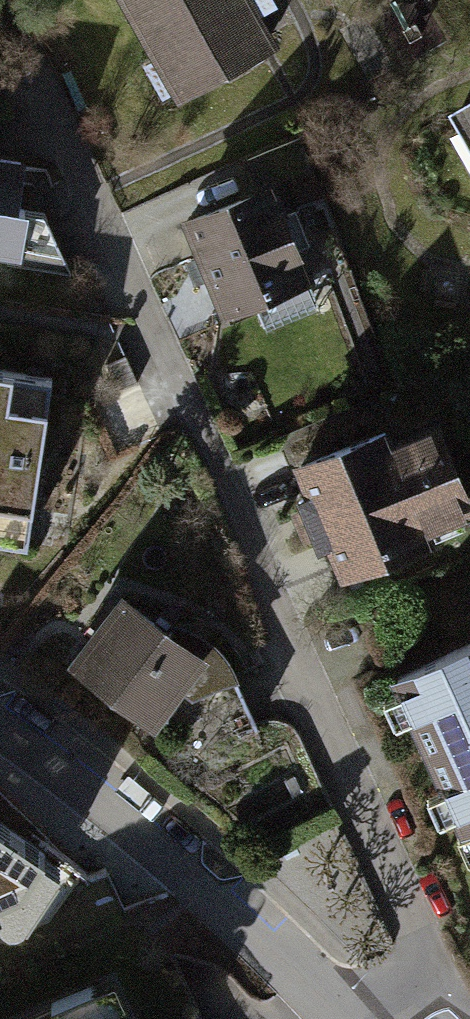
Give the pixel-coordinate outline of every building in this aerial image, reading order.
[(170,105),(266,52),(237,0),(112,0),(170,105)] [(447,129),(469,171),(469,116),(447,129)] [(290,156),(155,211),(214,354),(349,298),(290,156)] [(12,274),(30,165),(0,160),(0,272),(12,274)] [(0,389),(0,554),(25,558),(50,397),(0,389)] [(286,479),(332,599),(429,561),(424,548),(469,531),(469,522),(437,438),(393,455),(388,440),(286,479)] [(123,601),(78,661),(139,707),(139,720),(164,716),(162,704),(177,684),(193,696),(234,676),(224,658),(211,643),(194,631),(175,624),(167,634),(123,601)] [(383,699),(450,849),(457,846),(469,874),(469,660),(383,699)] [(28,857),(0,832),(0,888),(28,857)] [(102,1003),(94,984),(16,1018),(109,1018),(102,1003)]
